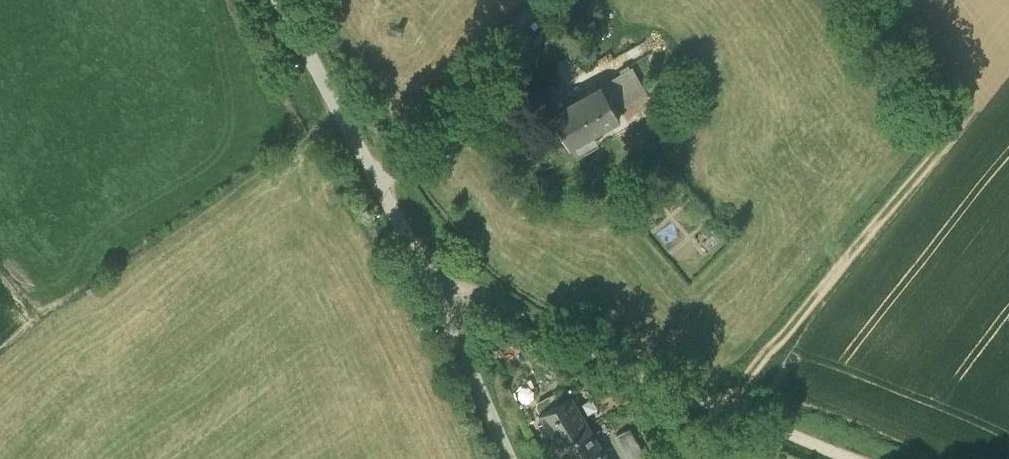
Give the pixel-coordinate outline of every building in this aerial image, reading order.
[(618,79),(607,85),(617,103),(627,97),(618,79)] [(600,82),(565,102),(565,101),(549,110),(568,145),(570,144),(574,151),(589,143),(585,136),(619,117),(600,82)] [(648,92),(620,108),(626,118),(654,103),(648,92)] [(529,382),(519,387),(524,396),(534,391),(529,382)] [(571,398),(539,416),(546,427),(542,430),(545,435),(549,433),(558,448),(589,430),(571,398)] [(638,424),(629,429),(637,441),(646,436),(638,424)] [(629,429),(617,437),(630,458),(647,458),(637,441),(629,429)] [(558,448),(564,458),(606,458),(589,430),(558,448)]
